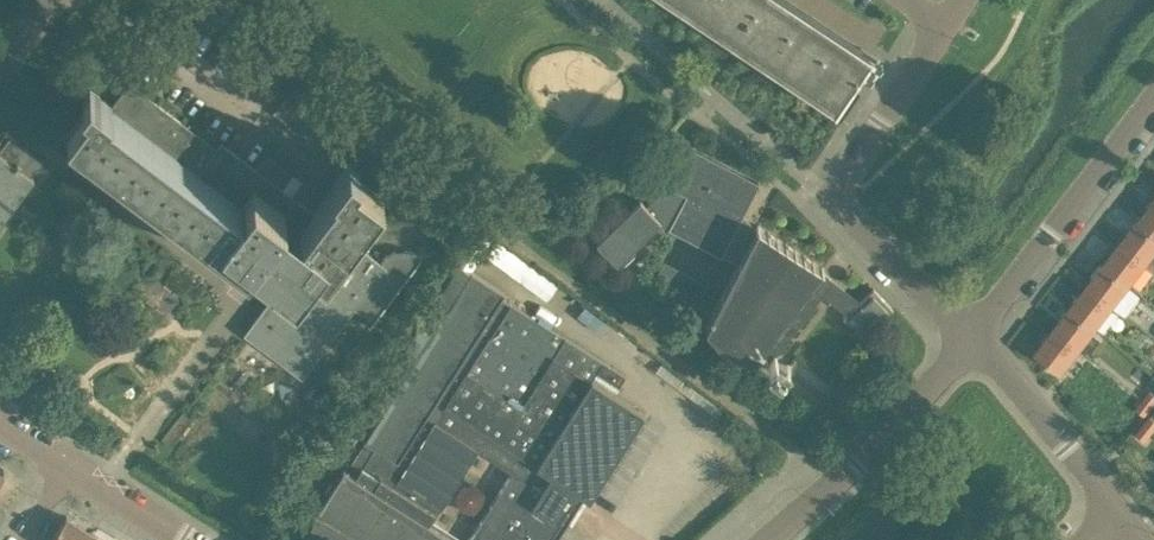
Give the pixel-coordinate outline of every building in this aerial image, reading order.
[(835,109),(859,73),(869,79),(873,72),(881,61),(871,55),(789,0),(672,0),(835,109)] [(363,149),(355,161),(350,158),(334,179),(337,181),(315,210),(221,139),(215,147),(128,82),(112,103),(89,85),(81,96),(86,100),(65,128),(243,262),(251,252),(258,258),(256,261),(260,264),(263,267),(266,264),(284,277),(251,322),(307,364),(300,372),(302,373),(353,306),(373,320),(421,257),(413,250),(404,249),(395,250),(386,255),(383,260),(348,233),(379,192),(403,209),(417,190),(363,149)] [(11,205),(32,179),(28,176),(40,159),(9,135),(0,147),(0,197),(11,205)] [(640,197),(596,239),(615,260),(617,261),(618,260),(622,264),(636,251),(632,247),(661,219),(668,227),(721,254),(722,251),(740,258),(756,227),(738,220),(758,181),(688,145),(669,183),(647,204),(640,197)] [(0,197),(0,220),(11,205),(0,197)] [(1137,220),(1153,233),(1153,198),(1137,220)] [(1120,241),(1144,260),(1153,247),(1153,233),(1137,220),(1120,241)] [(756,227),(740,258),(704,326),(718,337),(736,350),(754,355),(757,350),(770,361),(822,293),(847,312),(843,316),(862,336),(892,307),(873,287),(856,302),(821,273),(825,267),(759,223),(756,227)] [(1120,241),(1103,263),(1127,282),(1144,260),(1120,241)] [(1103,263),(1087,285),(1111,303),(1127,282),(1103,263)] [(647,409),(594,376),(593,377),(555,353),(558,347),(565,336),(511,302),(512,301),(502,295),(505,290),(472,269),(364,438),(380,448),(362,477),(342,465),(315,508),(365,539),(464,539),(460,538),(466,529),(456,523),(451,532),(433,520),(479,448),(523,476),(482,539),(549,539),(566,515),(555,508),(567,489),(578,496),(582,491),(591,496),(647,409)] [(1087,285),(1070,306),(1094,325),(1111,303),(1087,285)] [(1070,306),(1053,328),(1077,347),(1094,325),(1070,306)] [(1053,328),(1035,351),(1059,369),(1077,347),(1053,328)] [(604,358),(597,369),(620,383),(627,373),(604,358)] [(1149,388),(1142,398),(1152,405),(1153,402),(1153,392),(1149,388)] [(1152,405),(1142,398),(1135,407),(1145,414),(1152,405)] [(1151,415),(1150,415),(1143,424),(1152,431),(1153,429),(1153,418),(1151,415)] [(1145,440),(1152,431),(1143,424),(1135,433),(1145,440)] [(353,442),(342,435),(340,434),(326,457),(339,465),(353,442)] [(49,539),(87,539),(92,533),(65,515),(49,539)]
